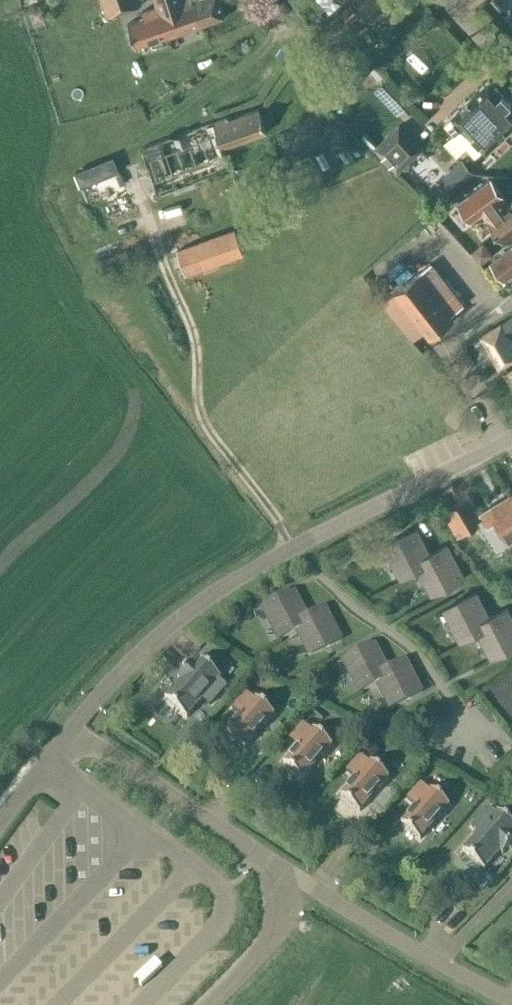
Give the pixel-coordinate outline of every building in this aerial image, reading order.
[(141,5),(140,0),(102,0),(107,16),(141,5)] [(128,25),(137,48),(202,25),(192,0),(154,0),(157,9),(144,14),(145,19),(128,25)] [(202,25),(224,17),(218,0),(192,0),(202,25)] [(297,9),(309,0),(290,0),(297,9)] [(329,13),(341,2),(344,0),(317,0),(329,13)] [(353,0),(354,1),(342,12),(352,23),(361,15),(358,12),(361,9),(372,21),(380,14),(388,23),(399,12),(391,4),(395,0),(353,0)] [(511,20),(511,0),(496,0),(511,20)] [(346,55),(337,44),(327,52),(336,64),(346,55)] [(334,65),(328,58),(321,64),(327,71),(334,65)] [(511,126),(511,105),(488,80),(452,116),(452,117),(444,125),(452,132),(443,141),(456,155),(465,146),(475,156),(483,149),(486,151),(511,126)] [(266,132),(258,109),(215,123),(214,121),(141,148),(158,196),(231,169),(223,147),(266,132)] [(421,149),(398,125),(373,149),(396,173),(421,149)] [(440,203),(473,172),(460,160),(428,190),(440,203)] [(458,202),(471,220),(480,213),(486,222),(502,242),(511,234),(511,201),(505,206),(499,199),(503,196),(490,178),(458,202)] [(185,276),(243,255),(234,229),(176,250),(185,276)] [(503,281),(511,274),(511,245),(489,262),(503,281)] [(463,305),(431,264),(418,274),(394,292),(382,301),(412,339),(424,330),(430,337),(453,319),(450,315),(463,305)] [(511,332),(511,315),(501,322),(509,334),(511,332)] [(499,367),(511,359),(511,347),(500,326),(482,336),(499,367)] [(511,494),(480,512),(487,524),(495,520),(509,543),(511,542),(511,496),(511,494)] [(477,522),(463,500),(442,513),(456,535),(477,522)] [(415,561),(429,554),(416,529),(384,545),(401,578),(419,568),(415,561)] [(415,561),(419,568),(431,593),(463,577),(447,544),(429,554),(415,561)] [(293,623),(307,616),(294,591),(262,608),(279,640),(296,631),(293,623)] [(475,625),(489,617),(476,593),(444,609),(461,641),(479,632),(475,625)] [(293,623),(296,631),(309,655),(341,639),(325,607),(307,616),(293,623)] [(479,632),(491,657),(511,646),(511,618),(507,608),(489,617),(475,625),(479,632)] [(374,676),(388,669),(375,644),(343,661),(360,693),(377,684),(374,676)] [(165,699),(187,718),(203,700),(210,706),(226,686),(220,681),(221,679),(199,659),(195,665),(192,663),(178,679),(181,681),(165,699)] [(374,676),(377,684),(390,708),(422,692),(406,660),(388,669),(374,676)] [(226,732),(245,749),(275,715),(256,698),(254,700),(245,693),(232,708),(240,715),(226,732)] [(284,763),(303,780),(332,746),(313,729),(311,731),(303,724),(290,739),(298,746),(284,763)] [(340,795),(360,812),(389,778),(370,761),(368,763),(360,756),(347,771),(355,778),(340,795)] [(401,823),(420,840),(450,806),(431,789),(429,792),(420,784),(407,799),(416,807),(401,823)] [(484,870),(500,852),(502,854),(511,843),(511,824),(497,811),(495,813),(488,807),(471,826),(478,832),(462,851),(484,870)]
